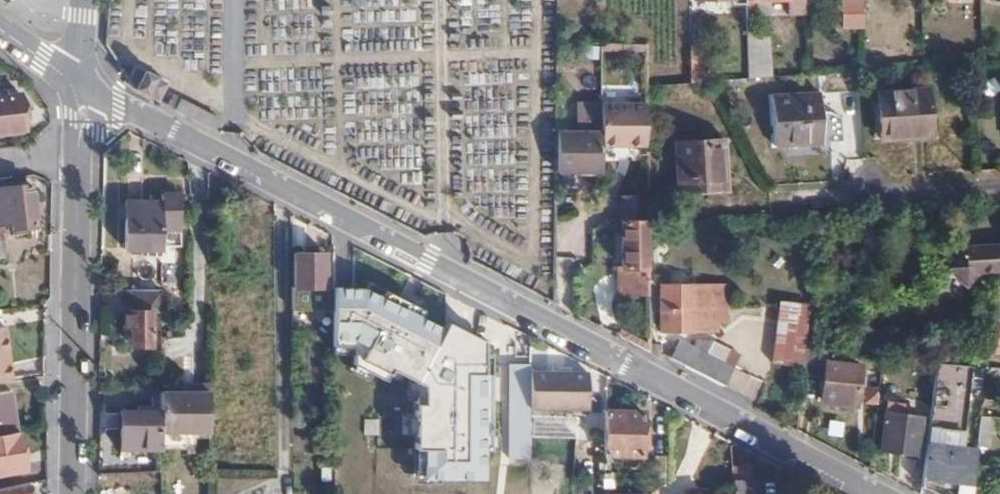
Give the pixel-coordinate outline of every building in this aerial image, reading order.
[(842,28),(864,29),(863,3),(842,3),(842,28)] [(768,36),(745,37),(745,78),(769,77),(768,36)] [(135,89),(157,101),(166,83),(134,66),(128,79),(133,88),(135,89)] [(933,134),(930,90),(880,93),(883,137),(933,134)] [(824,141),(821,95),(775,98),(777,143),(824,141)] [(19,98),(0,97),(0,135),(19,135),(19,98)] [(601,147),(646,147),(646,105),(601,105),(601,134),(601,147)] [(558,174),(601,174),(601,147),(601,134),(558,133),(558,174)] [(725,188),(722,138),(676,141),(678,190),(725,188)] [(30,187),(0,189),(0,203),(1,203),(3,221),(14,221),(14,225),(35,223),(30,187)] [(180,195),(162,195),(162,204),(161,230),(179,230),(180,195)] [(622,222),(647,221),(647,197),(622,198),(622,222)] [(161,230),(162,204),(126,205),(126,251),(162,251),(161,230)] [(648,297),(647,233),(647,221),(622,222),(622,267),(617,267),(617,297),(648,297)] [(965,248),(950,267),(968,283),(977,272),(999,271),(999,245),(965,248)] [(296,254),(295,287),(324,287),(324,254),(296,254)] [(661,306),(724,303),(723,284),(661,285),(661,306)] [(993,285),(988,324),(999,326),(999,285),(993,285)] [(369,289),(334,287),(334,352),(419,389),(419,449),(427,451),(426,480),(490,481),(483,343),(369,289)] [(161,293),(125,292),(125,329),(132,330),(132,348),(151,348),(151,314),(161,314),(161,293)] [(724,307),(724,303),(661,306),(661,331),(716,330),(716,307),(724,307)] [(804,349),(809,308),(779,305),(770,365),(802,369),(804,349)] [(988,324),(985,353),(998,354),(999,343),(999,326),(988,324)] [(9,382),(6,366),(8,365),(1,328),(0,328),(0,384),(9,382)] [(738,391),(752,367),(685,332),(672,356),(738,391)] [(827,351),(804,349),(802,369),(801,375),(823,378),(821,397),(855,401),(860,365),(825,362),(827,351)] [(530,361),(506,363),(506,457),(527,456),(530,361)] [(936,363),(932,395),(953,397),(954,394),(969,396),(973,366),(936,363)] [(586,375),(530,371),(529,406),(586,409),(586,375)] [(866,402),(877,403),(879,389),(867,387),(866,402)] [(162,392),(162,394),(162,414),(162,432),(209,432),(209,392),(162,392)] [(19,434),(12,394),(0,396),(0,437),(19,434)] [(916,453),(920,415),(886,411),(882,449),(916,453)] [(642,414),(605,413),(604,456),(641,456),(641,449),(647,449),(648,428),(641,428),(642,414)] [(162,432),(162,414),(121,414),(121,449),(162,449),(162,432)] [(989,437),(991,417),(979,416),(977,436),(989,437)] [(376,437),(378,420),(363,419),(361,436),(376,437)] [(529,428),(528,440),(559,442),(574,443),(574,429),(529,428)] [(19,434),(0,437),(0,476),(26,471),(19,434)] [(558,462),(573,462),(574,443),(559,442),(558,462)] [(964,447),(926,443),(921,485),(940,493),(958,493),(964,447)] [(975,461),(976,448),(964,447),(958,493),(970,493),(975,461)] [(734,483),(735,493),(757,493),(757,489),(750,482),(734,483)] [(27,485),(0,491),(0,493),(29,493),(27,485)]
